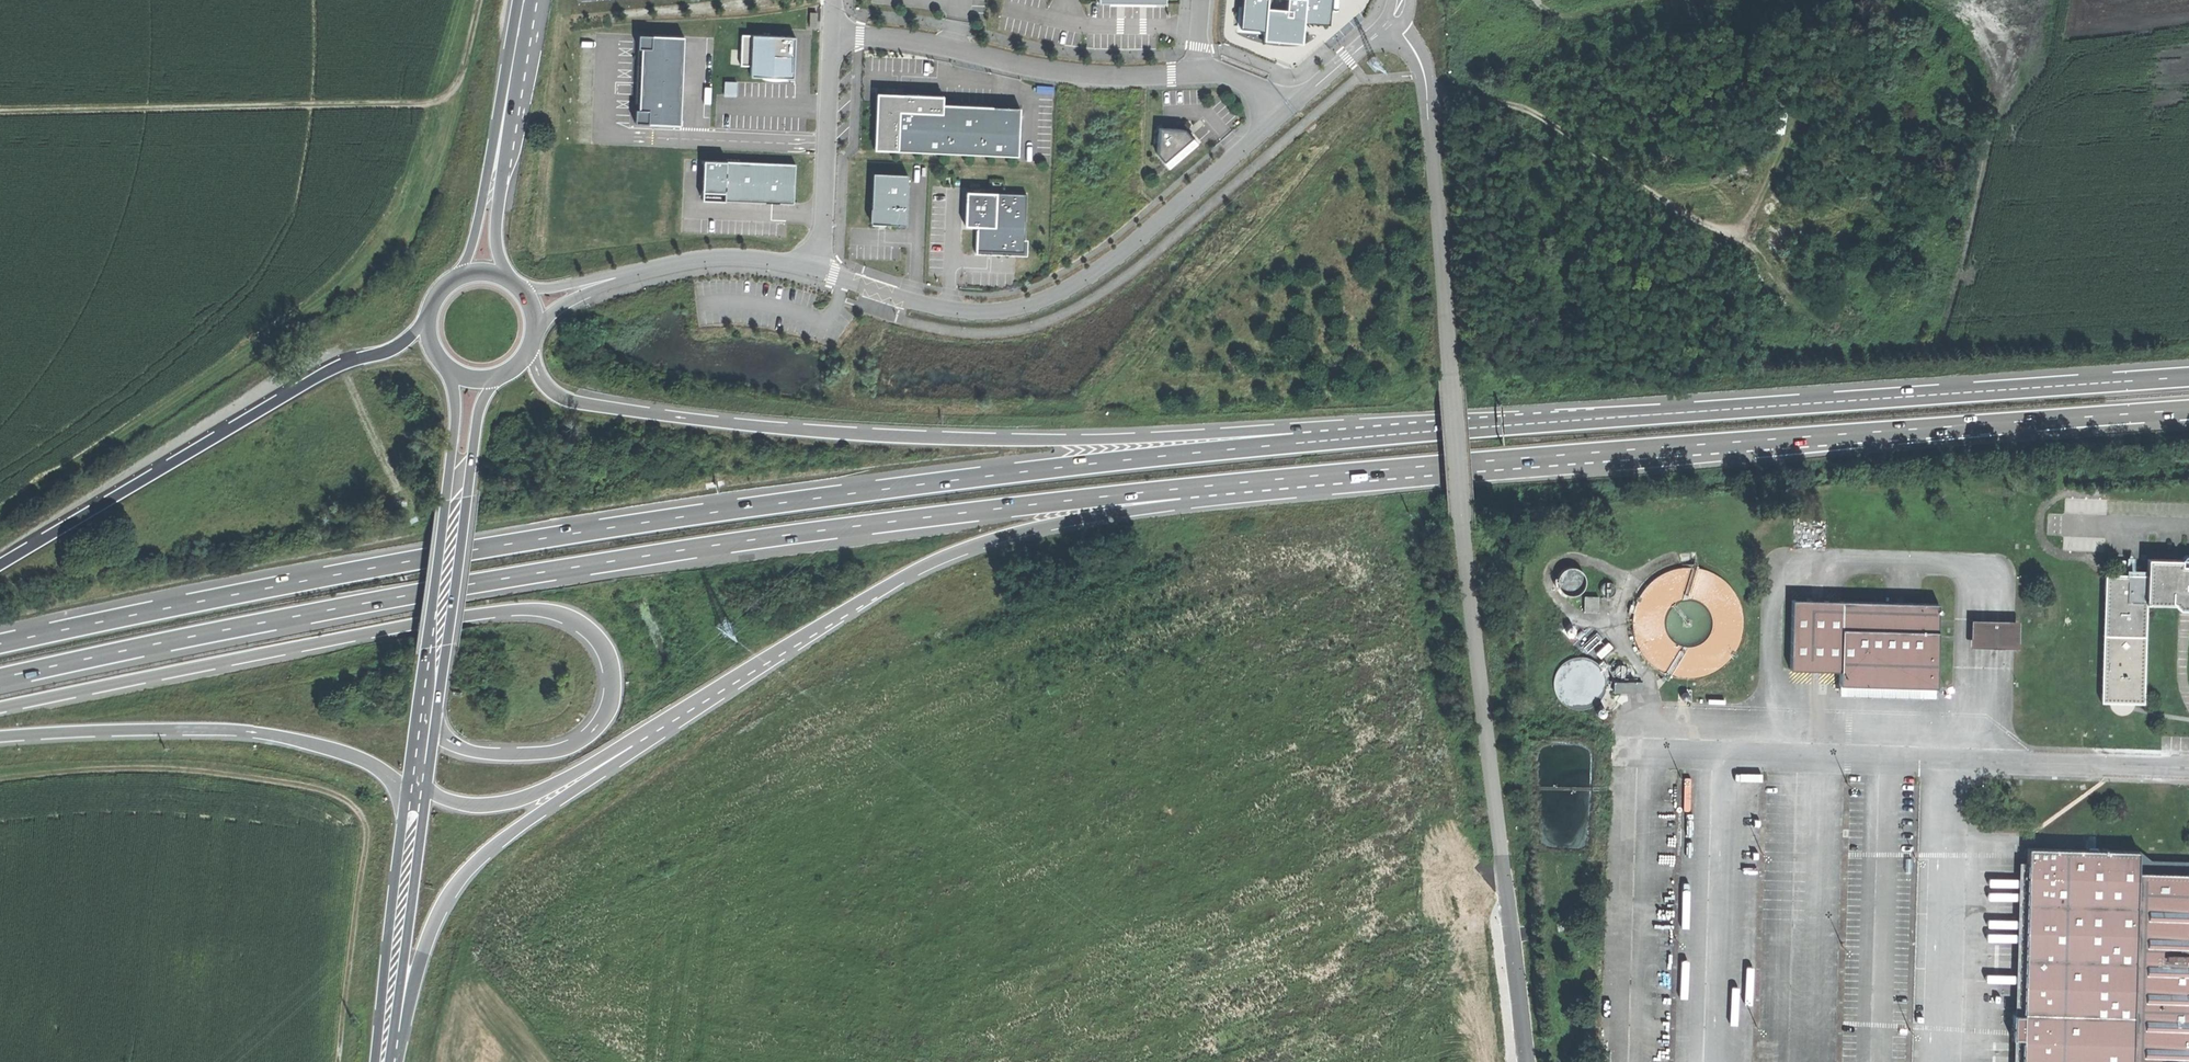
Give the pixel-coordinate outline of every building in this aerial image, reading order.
[(1242,30),(1263,32),(1263,40),(1304,44),(1305,23),(1330,25),(1332,0),(1244,0),(1242,30)] [(684,36),(638,34),(638,48),(641,48),(638,108),(636,108),(634,122),(680,124),(684,36)] [(741,34),(740,65),(751,65),(750,76),(793,78),(794,56),(795,36),(741,34)] [(991,130),(992,106),(943,104),(943,95),(915,94),(876,92),(874,149),(1018,155),(1019,131),(991,130)] [(1020,107),(992,106),(991,130),(1019,131),(1020,107)] [(1158,127),(1156,153),(1169,168),(1183,155),(1196,144),(1185,129),(1164,128),(1158,127)] [(794,163),(704,159),(702,198),(792,202),(793,180),(794,163)] [(907,174),(873,172),(871,222),(878,223),(888,223),(905,224),(907,174)] [(1026,194),(966,191),(965,225),(977,225),(976,250),(1000,251),(1023,252),(1026,194)] [(2104,572),(2100,701),(2142,702),(2145,602),(2183,603),(2188,603),(2188,559),(2146,557),(2146,574),(2104,572)] [(1938,603),(1790,599),(1789,669),(1838,671),(1838,684),(1935,686),(1938,603)] [(1969,646),(2017,647),(2018,620),(1970,618),(1969,646)] [(1634,682),(1612,681),(1612,691),(1634,692),(1634,682)] [(1837,696),(1935,698),(1935,686),(1838,684),(1837,696)] [(2138,871),(2138,851),(2027,848),(2027,860),(2022,1013),(2015,1012),(2011,1012),(2011,1037),(2013,1037),(2021,1037),(2021,1061),(2188,1061),(2188,873),(2138,871)] [(2138,851),(2138,871),(2188,873),(2188,862),(2150,861),(2139,851),(2138,851)] [(2022,1013),(2027,860),(2019,860),(2015,1012),(2022,1013)] [(2013,1037),(2012,1061),(2021,1061),(2021,1037),(2013,1037)]
